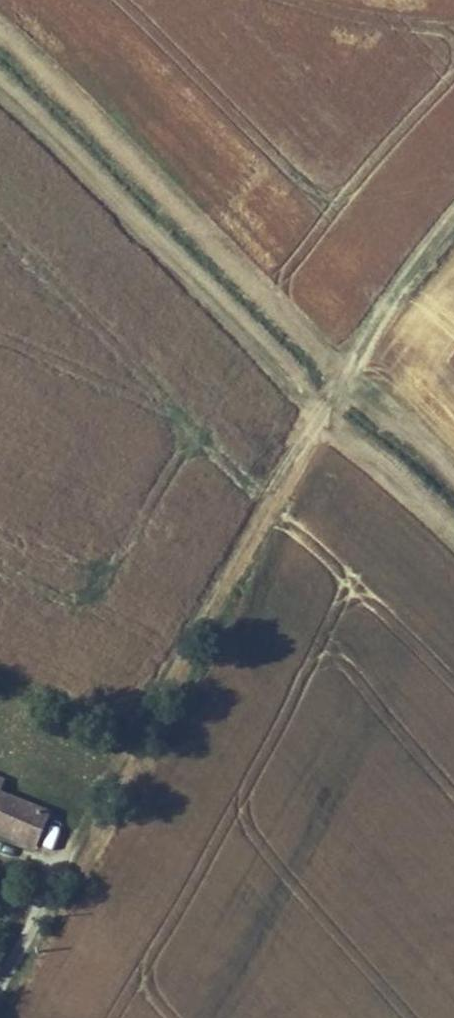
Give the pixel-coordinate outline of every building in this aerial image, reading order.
[(16,848),(28,816),(0,805),(0,842),(16,848)]
